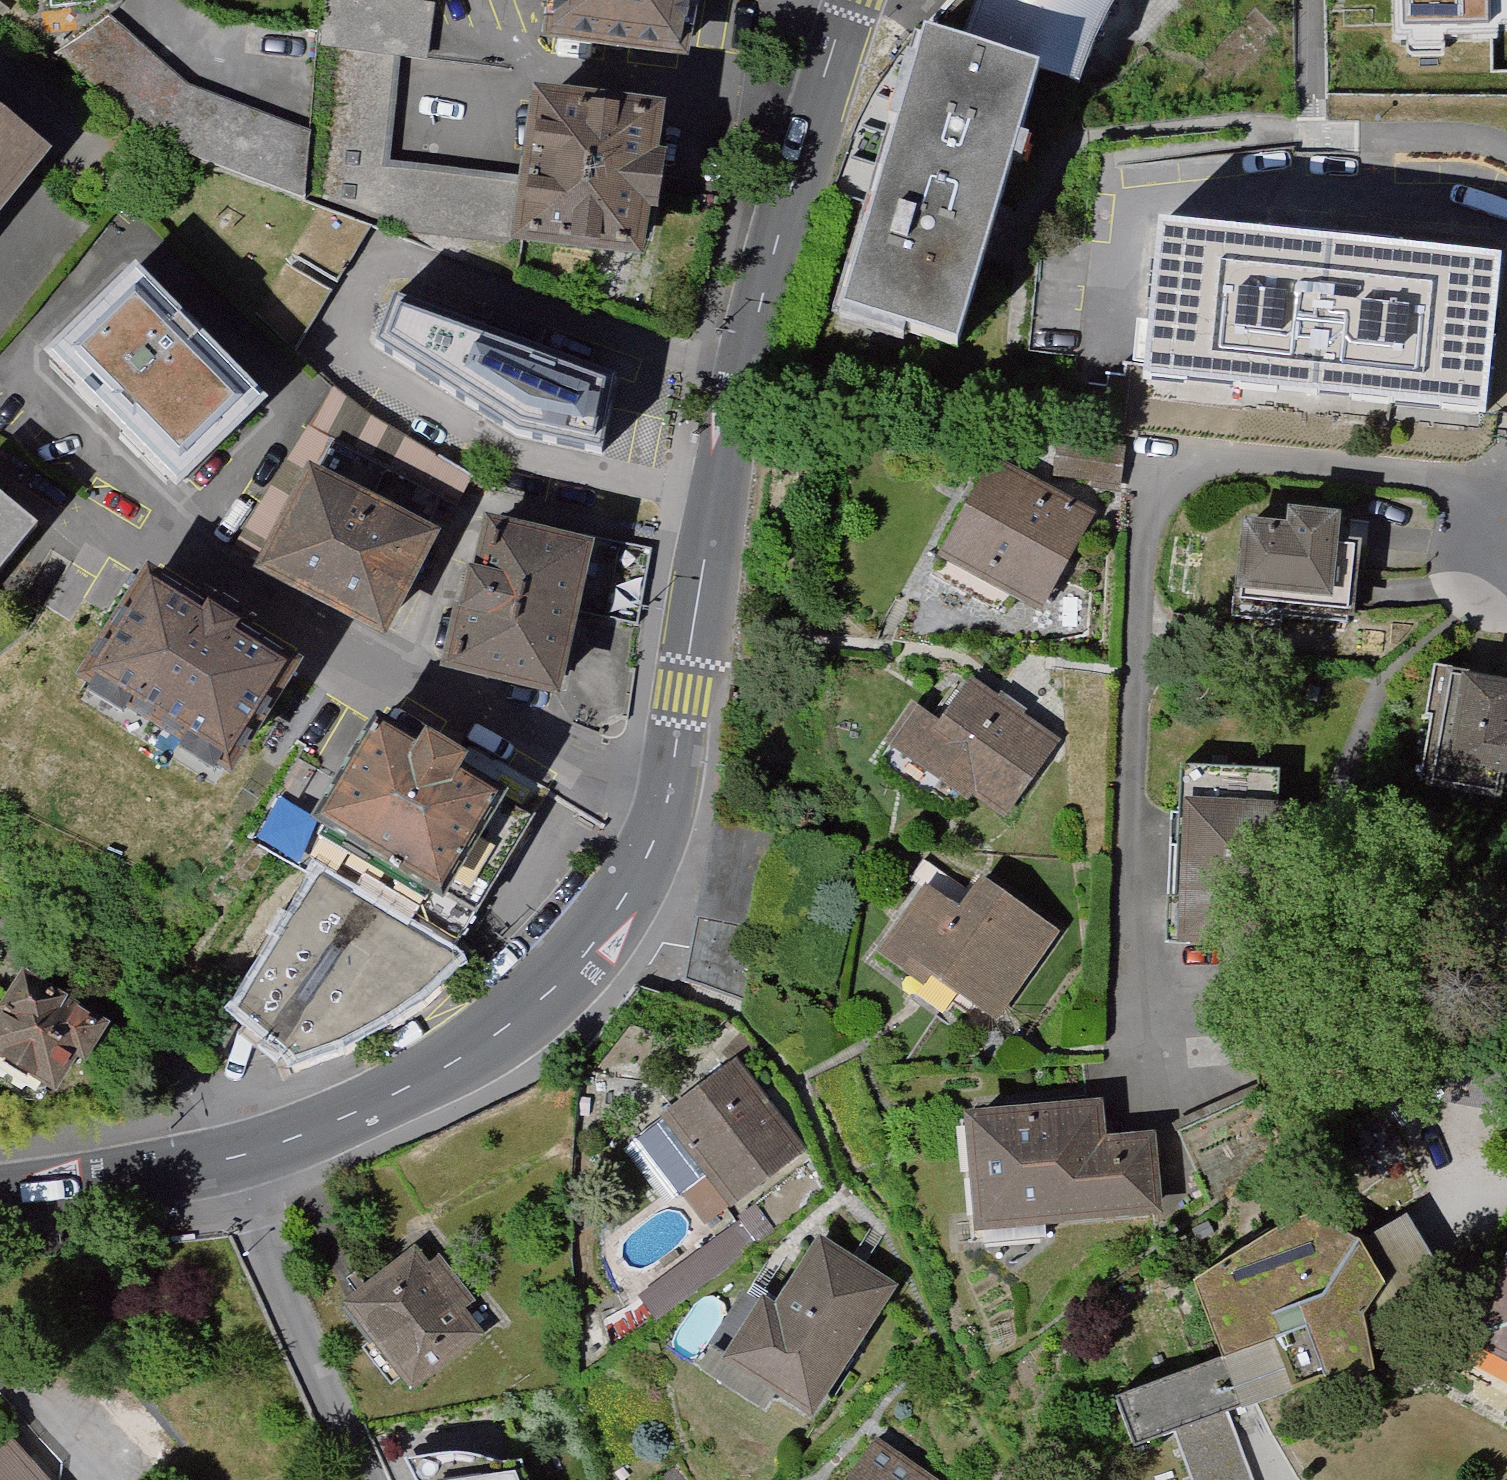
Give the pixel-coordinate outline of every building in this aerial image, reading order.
[(558,36),(689,52),(700,0),(563,0),(558,36)] [(989,23),(1096,78),(1124,16),(1133,0),(999,0),(989,23)] [(1374,50),(1506,49),(1506,0),(1374,0),(1374,50)] [(1055,61),(938,25),(847,321),(964,357),(1055,61)] [(684,107),(550,90),(531,238),(665,255),(672,201),(682,203),(688,155),(678,154),(684,107)] [(0,92),(0,218),(61,140),(0,92)] [(1139,375),(1320,395),(1337,243),(1155,223),(1139,375)] [(1337,243),(1320,395),(1487,413),(1504,260),(1337,243)] [(38,376),(181,517),(280,418),(137,276),(38,376)] [(616,386),(391,300),(374,347),(517,437),(602,454),(616,386)] [(1127,443),(1057,433),(1052,468),(1093,474),(1092,483),(1121,487),(1127,443)] [(1089,511),(987,457),(939,545),(943,547),(930,571),(1001,609),(1014,586),(1041,600),(1089,511)] [(322,461),(265,566),(399,637),(455,531),(322,461)] [(1339,495),(1284,491),(1283,507),(1241,504),(1232,617),(1283,621),(1284,615),(1353,620),(1360,530),(1336,529),(1337,520),(1339,495)] [(454,669),(577,695),(611,539),(488,512),(454,669)] [(38,547),(0,516),(0,593),(38,547)] [(231,797),(302,679),(143,583),(72,701),(231,797)] [(1435,667),(1427,721),(1432,722),(1422,790),(1504,802),(1506,777),(1506,676),(1435,667)] [(1057,743),(964,676),(936,715),(916,701),(887,740),(961,793),(968,783),(1008,812),(1057,743)] [(332,822),(460,903),(529,795),(486,768),(494,755),(451,728),(443,741),(400,714),(332,822)] [(1279,763),(1176,757),(1165,932),(1268,938),(1270,909),(1279,763)] [(959,905),(926,882),(876,952),(920,984),(928,973),(991,1017),(1056,926),(981,873),(959,905)] [(468,963),(328,879),(250,1012),(309,1060),(368,1041),(413,1014),(444,989),(468,963)] [(0,1024),(0,1072),(57,1107),(79,1071),(87,1076),(111,1036),(104,1031),(26,983),(0,1024)] [(804,1148),(732,1055),(656,1114),(727,1206),(804,1148)] [(1102,1096),(958,1107),(967,1227),(1160,1212),(1154,1129),(1105,1133),(1102,1096)] [(1228,1265),(1249,1342),(1274,1339),(1306,1336),(1329,1382),(1363,1372),(1406,1364),(1401,1308),(1419,1275),(1388,1230),(1342,1206),(1228,1265)] [(891,1282),(812,1231),(766,1301),(753,1292),(711,1356),(802,1416),(891,1282)] [(429,1264),(412,1243),(335,1303),(405,1392),(481,1332),(463,1309),(473,1302),(438,1257),(429,1264)] [(1461,1336),(1506,1360),(1506,1249),(1461,1336)] [(1274,1339),(1101,1398),(1118,1448),(1173,1430),(1190,1479),(1259,1479),(1234,1409),(1291,1389),(1274,1339)] [(874,1437),(844,1479),(935,1479),(874,1437)] [(19,1447),(0,1463),(0,1479),(49,1479),(19,1447)] [(522,1459),(499,1460),(476,1457),(454,1452),(421,1457),(405,1457),(417,1479),(529,1479),(522,1459)] [(672,1472),(662,1479),(679,1479),(672,1472)]
